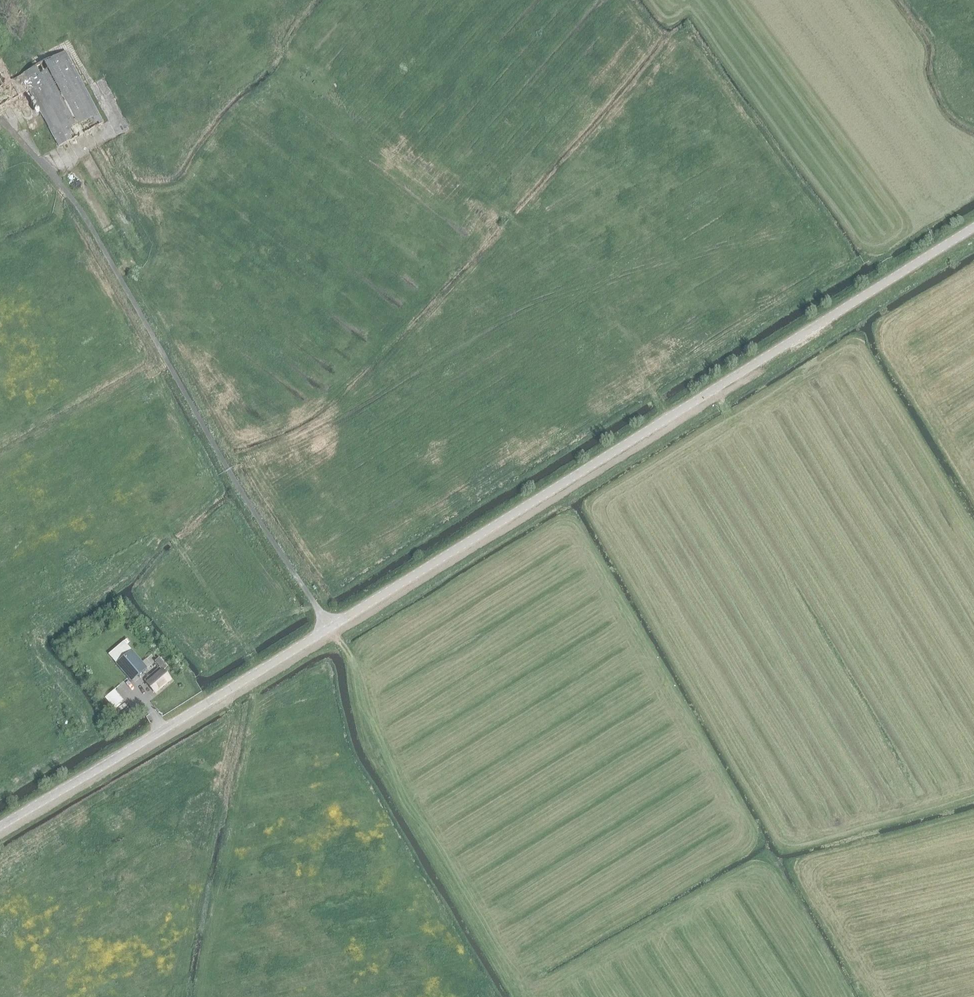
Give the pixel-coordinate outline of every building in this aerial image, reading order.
[(69,51),(47,61),(77,126),(99,116),(69,51)] [(131,650),(116,663),(132,681),(147,668),(131,650)] [(144,680),(155,693),(170,680),(160,668),(144,680)] [(113,691),(105,698),(114,708),(122,702),(113,691)]
